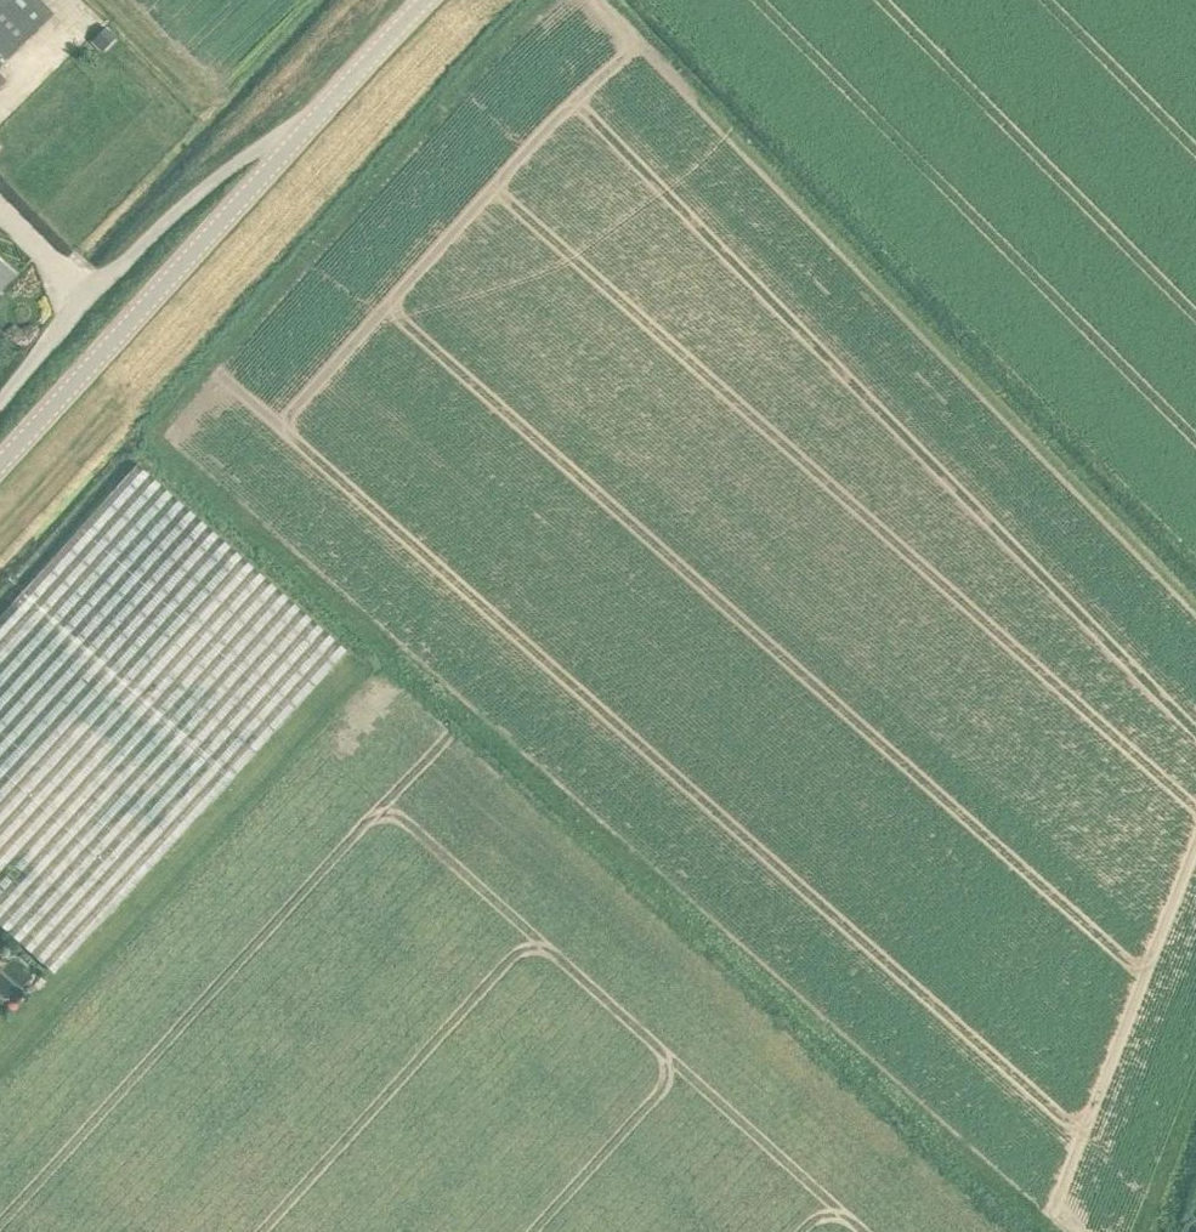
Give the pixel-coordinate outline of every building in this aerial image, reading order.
[(54,13),(41,0),(0,0),(0,66),(54,13)] [(16,272),(0,258),(0,290),(16,272)] [(76,960),(96,930),(68,912),(48,942),(76,960)]
